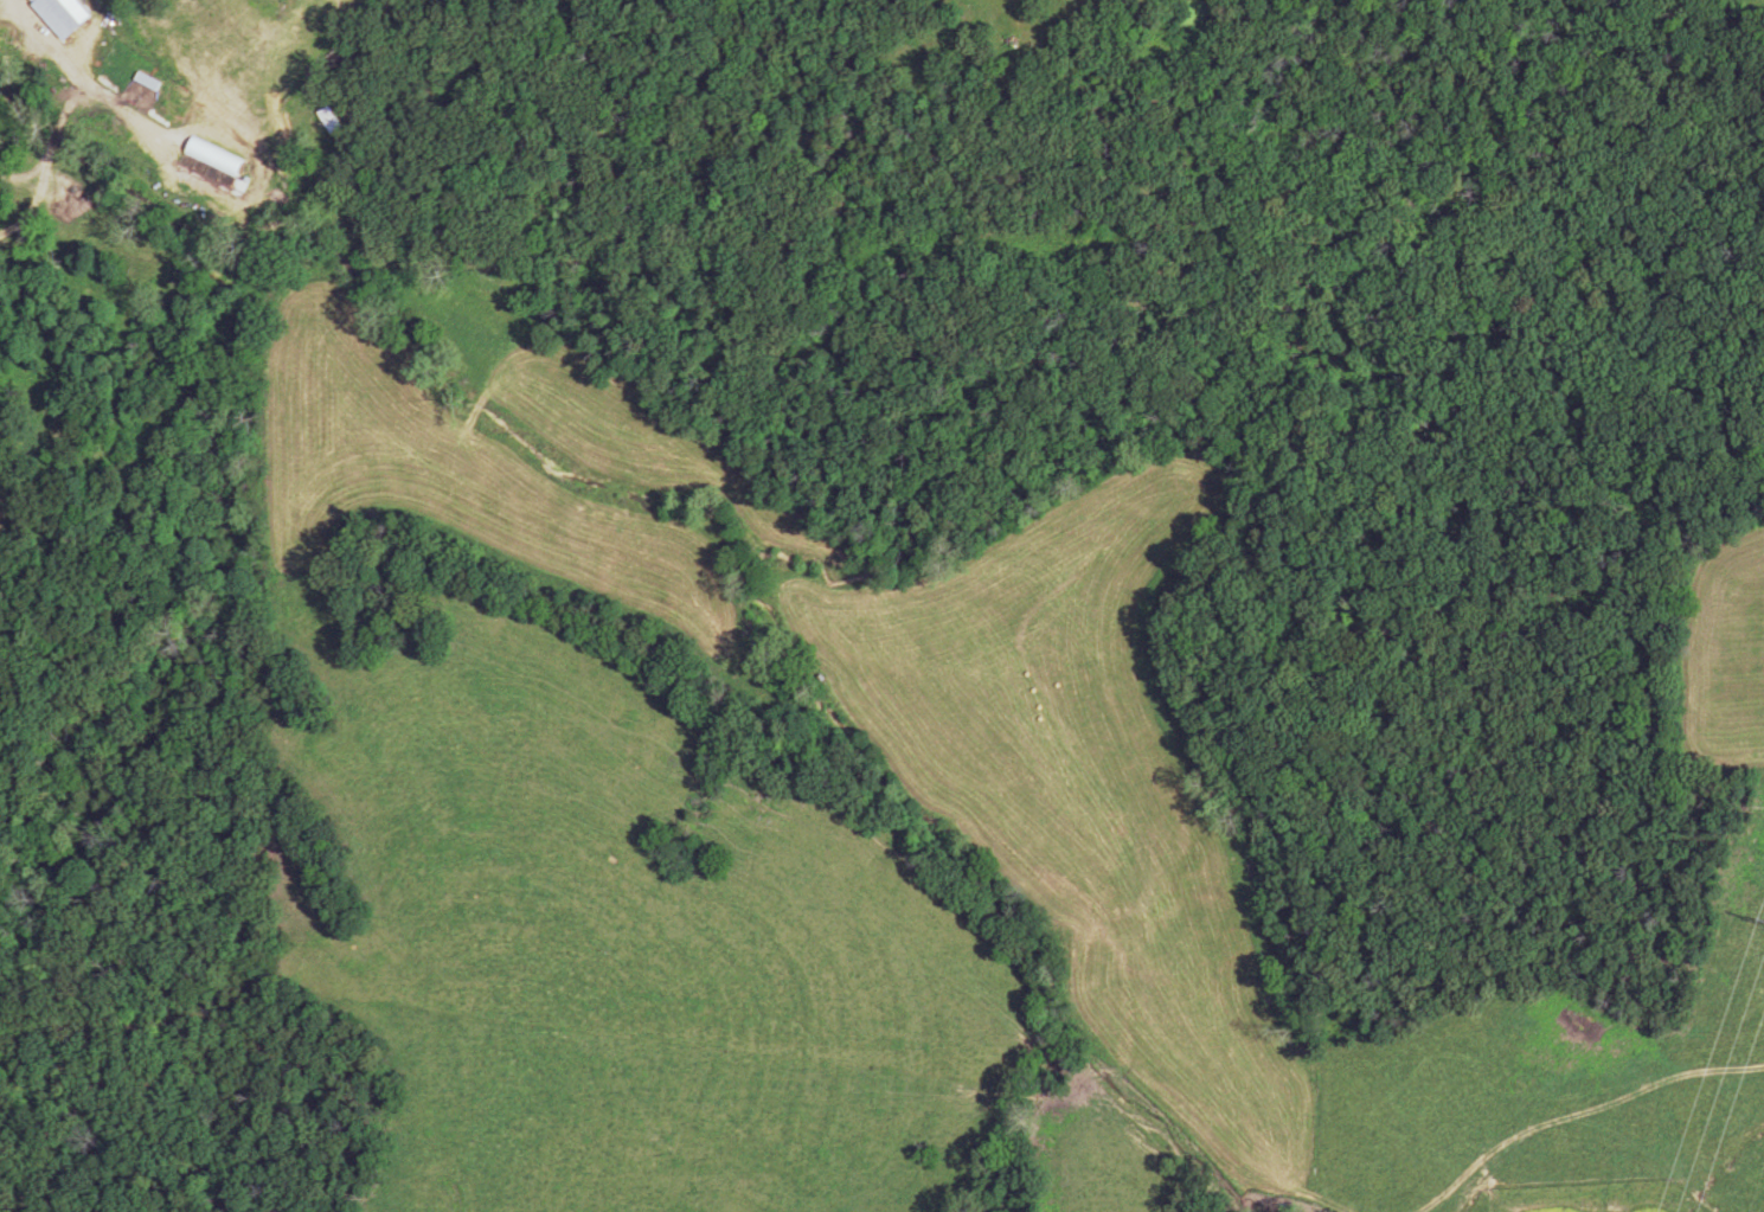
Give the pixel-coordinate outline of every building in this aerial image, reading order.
[(67,42),(95,16),(79,0),(42,0),(34,8),(67,42)]
